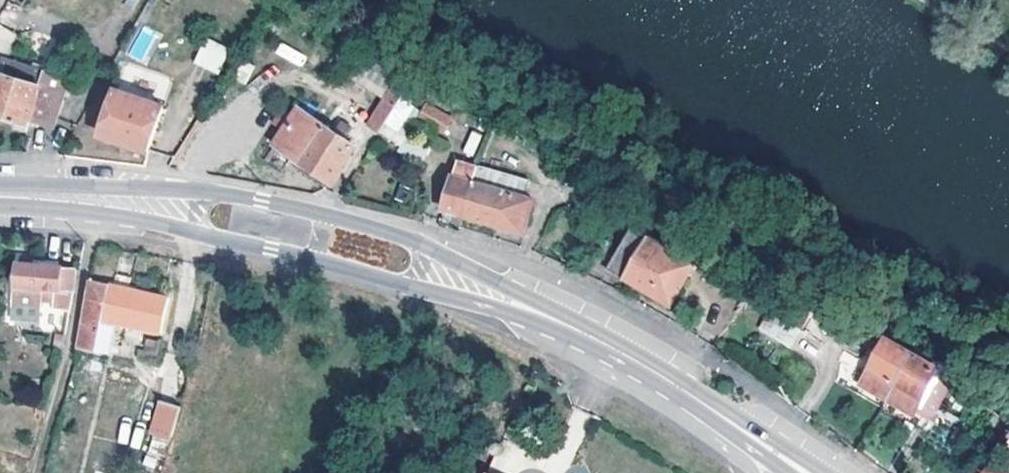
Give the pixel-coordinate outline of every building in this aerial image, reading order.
[(10,30),(0,25),(0,48),(10,30)] [(203,38),(194,65),(219,73),(228,45),(203,38)] [(280,41),(274,51),(300,66),(306,56),(280,41)] [(413,81),(371,53),(355,80),(370,88),(378,76),(395,86),(371,127),(381,133),(413,81)] [(0,87),(0,115),(30,125),(32,122),(33,119),(55,127),(64,98),(41,90),(47,72),(10,60),(4,75),(0,87)] [(118,91),(102,134),(150,151),(166,108),(118,91)] [(453,121),(460,124),(465,114),(431,98),(419,123),(446,135),(453,121)] [(465,114),(460,124),(456,132),(469,138),(481,115),(467,108),(465,114)] [(356,148),(348,142),(337,135),(301,111),(277,146),(295,158),(333,184),(356,148)] [(337,135),(348,142),(353,131),(342,126),(337,135)] [(331,187),(333,184),(295,158),(291,166),(328,189),(331,187)] [(461,226),(464,216),(476,168),(461,164),(457,177),(454,176),(444,212),(456,215),(453,223),(461,226)] [(476,168),(464,216),(524,233),(534,200),(526,198),(530,184),(476,168)] [(685,279),(693,266),(631,229),(616,256),(630,265),(628,269),(656,286),(652,295),(669,306),(685,279)] [(608,270),(652,295),(656,286),(628,269),(630,265),(616,256),(608,270)] [(73,309),(76,289),(74,288),(75,270),(38,266),(20,265),(18,298),(41,301),(42,296),(58,299),(56,309),(72,312),(73,309)] [(693,266),(685,279),(689,282),(696,267),(693,266)] [(93,283),(81,347),(97,351),(106,319),(160,332),(168,301),(129,291),(133,279),(119,275),(115,288),(93,283)] [(789,301),(780,314),(799,327),(808,314),(789,301)] [(766,311),(756,329),(790,348),(800,330),(766,311)] [(936,368),(888,341),(863,384),(911,412),(936,368)] [(158,429),(176,435),(184,405),(162,400),(154,428),(158,429)] [(155,441),(173,446),(176,435),(158,429),(155,441)]
